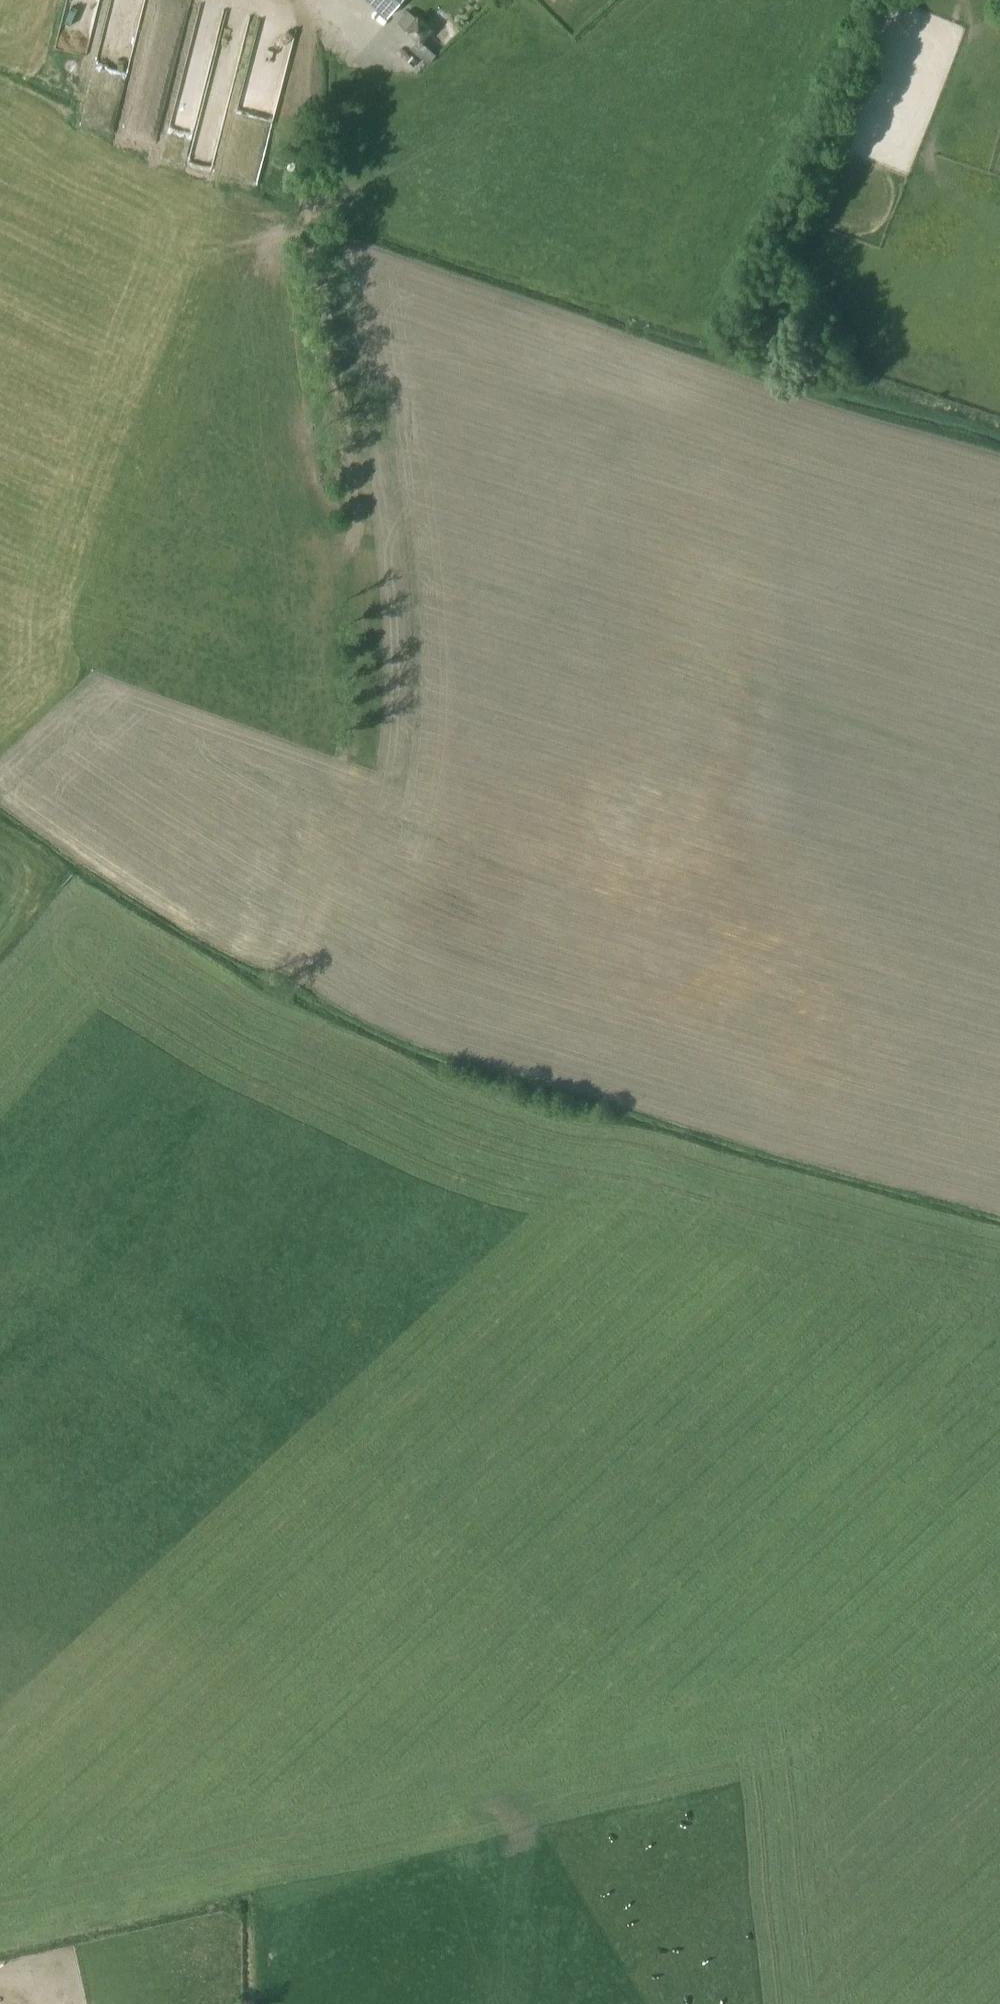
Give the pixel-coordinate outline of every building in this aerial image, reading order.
[(134,13),(137,0),(116,0),(114,8),(134,13)] [(175,7),(183,8),(185,0),(160,0),(157,16),(173,19),(175,7)] [(389,17),(403,0),(367,0),(389,17)] [(418,18),(417,19),(408,11),(398,23),(407,31),(408,32),(409,31),(408,31),(417,20),(418,20),(418,19),(418,18)]
